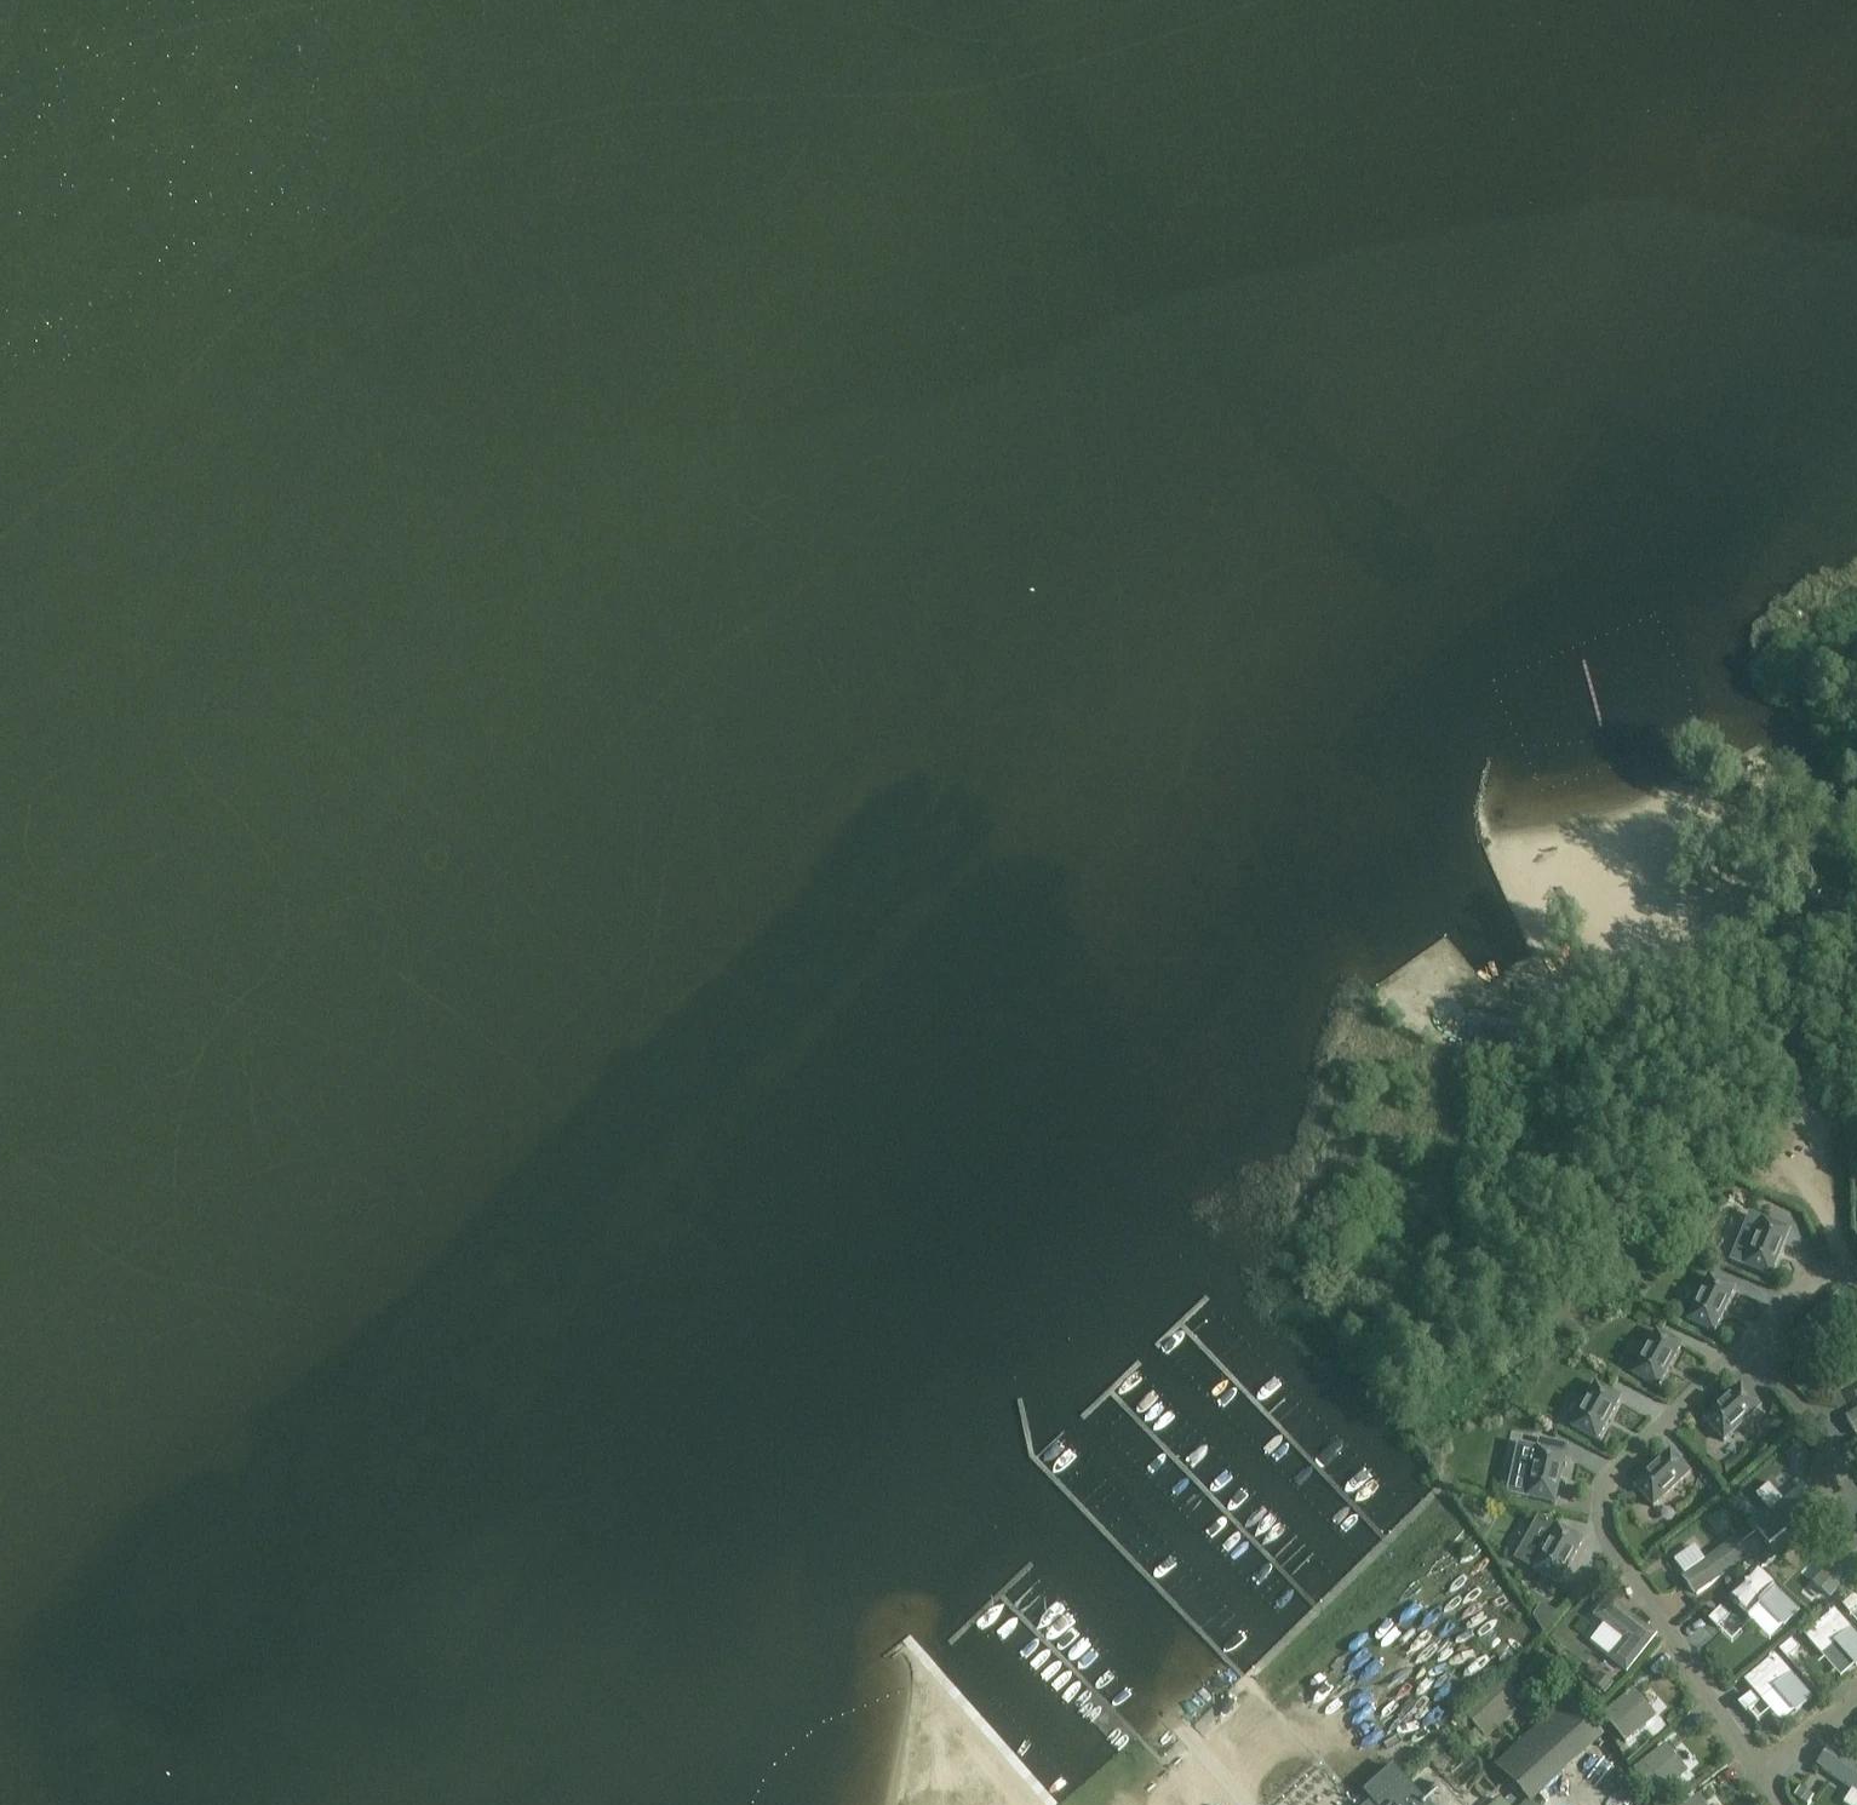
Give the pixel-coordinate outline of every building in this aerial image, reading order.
[(1771,1277),(1789,1231),(1763,1220),(1744,1266),(1771,1277)] [(1713,1334),(1735,1289),(1709,1276),(1687,1321),(1713,1334)] [(1657,1389),(1682,1345),(1656,1331),(1632,1375),(1657,1389)] [(1597,1442),(1621,1398),(1595,1384),(1572,1428),(1597,1442)] [(1724,1442),(1761,1408),(1741,1386),(1704,1420),(1724,1442)] [(1844,1420),(1856,1436),(1856,1413),(1844,1420)] [(1555,1504),(1566,1455),(1537,1449),(1526,1498),(1555,1504)] [(1654,1508),(1690,1473),(1670,1452),(1634,1486),(1654,1508)] [(1804,1485),(1756,1526),(1769,1543),(1818,1502),(1804,1485)] [(1558,1585),(1583,1541),(1558,1527),(1533,1571),(1558,1585)] [(1749,1538),(1768,1563),(1774,1558),(1755,1533),(1749,1538)] [(1815,1584),(1831,1598),(1856,1570),(1856,1537),(1815,1584)] [(1768,1563),(1749,1538),(1743,1542),(1762,1568),(1768,1563)] [(1736,1541),(1684,1578),(1696,1595),(1748,1558),(1736,1541)] [(1757,1576),(1742,1590),(1785,1632),(1803,1614),(1757,1576)] [(1856,1608),(1856,1599),(1854,1596),(1842,1606),(1849,1615),(1856,1608)] [(1640,1656),(1656,1636),(1607,1597),(1591,1617),(1640,1656)] [(1533,1616),(1543,1633),(1555,1612),(1540,1603),(1533,1616)] [(1815,1629),(1848,1673),(1856,1666),(1856,1635),(1834,1608),(1815,1629)] [(1717,1629),(1728,1617),(1721,1610),(1710,1621),(1717,1629)] [(1786,1659),(1798,1649),(1791,1641),(1779,1651),(1786,1659)] [(1776,1656),(1754,1674),(1791,1723),(1812,1700),(1776,1656)] [(1606,1695),(1614,1684),(1600,1673),(1591,1684),(1606,1695)] [(1486,1741),(1520,1711),(1512,1702),(1518,1696),(1505,1682),(1466,1717),(1486,1741)] [(1632,1692),(1603,1717),(1625,1743),(1655,1718),(1632,1692)] [(1746,1712),(1758,1702),(1752,1694),(1739,1704),(1746,1712)] [(1569,1699),(1499,1764),(1537,1804),(1606,1739),(1569,1699)] [(1467,1747),(1441,1719),(1418,1741),(1444,1769),(1467,1747)] [(1842,1748),(1851,1734),(1841,1729),(1833,1742),(1842,1748)] [(1818,1766),(1856,1793),(1856,1764),(1831,1746),(1818,1766)] [(1686,1773),(1664,1747),(1634,1771),(1656,1798),(1686,1773)] [(1424,1799),(1396,1768),(1369,1793),(1375,1801),(1371,1804),(1462,1804),(1442,1783),(1424,1799)] [(1801,1788),(1795,1798),(1806,1804),(1809,1804),(1815,1797),(1801,1788)]
